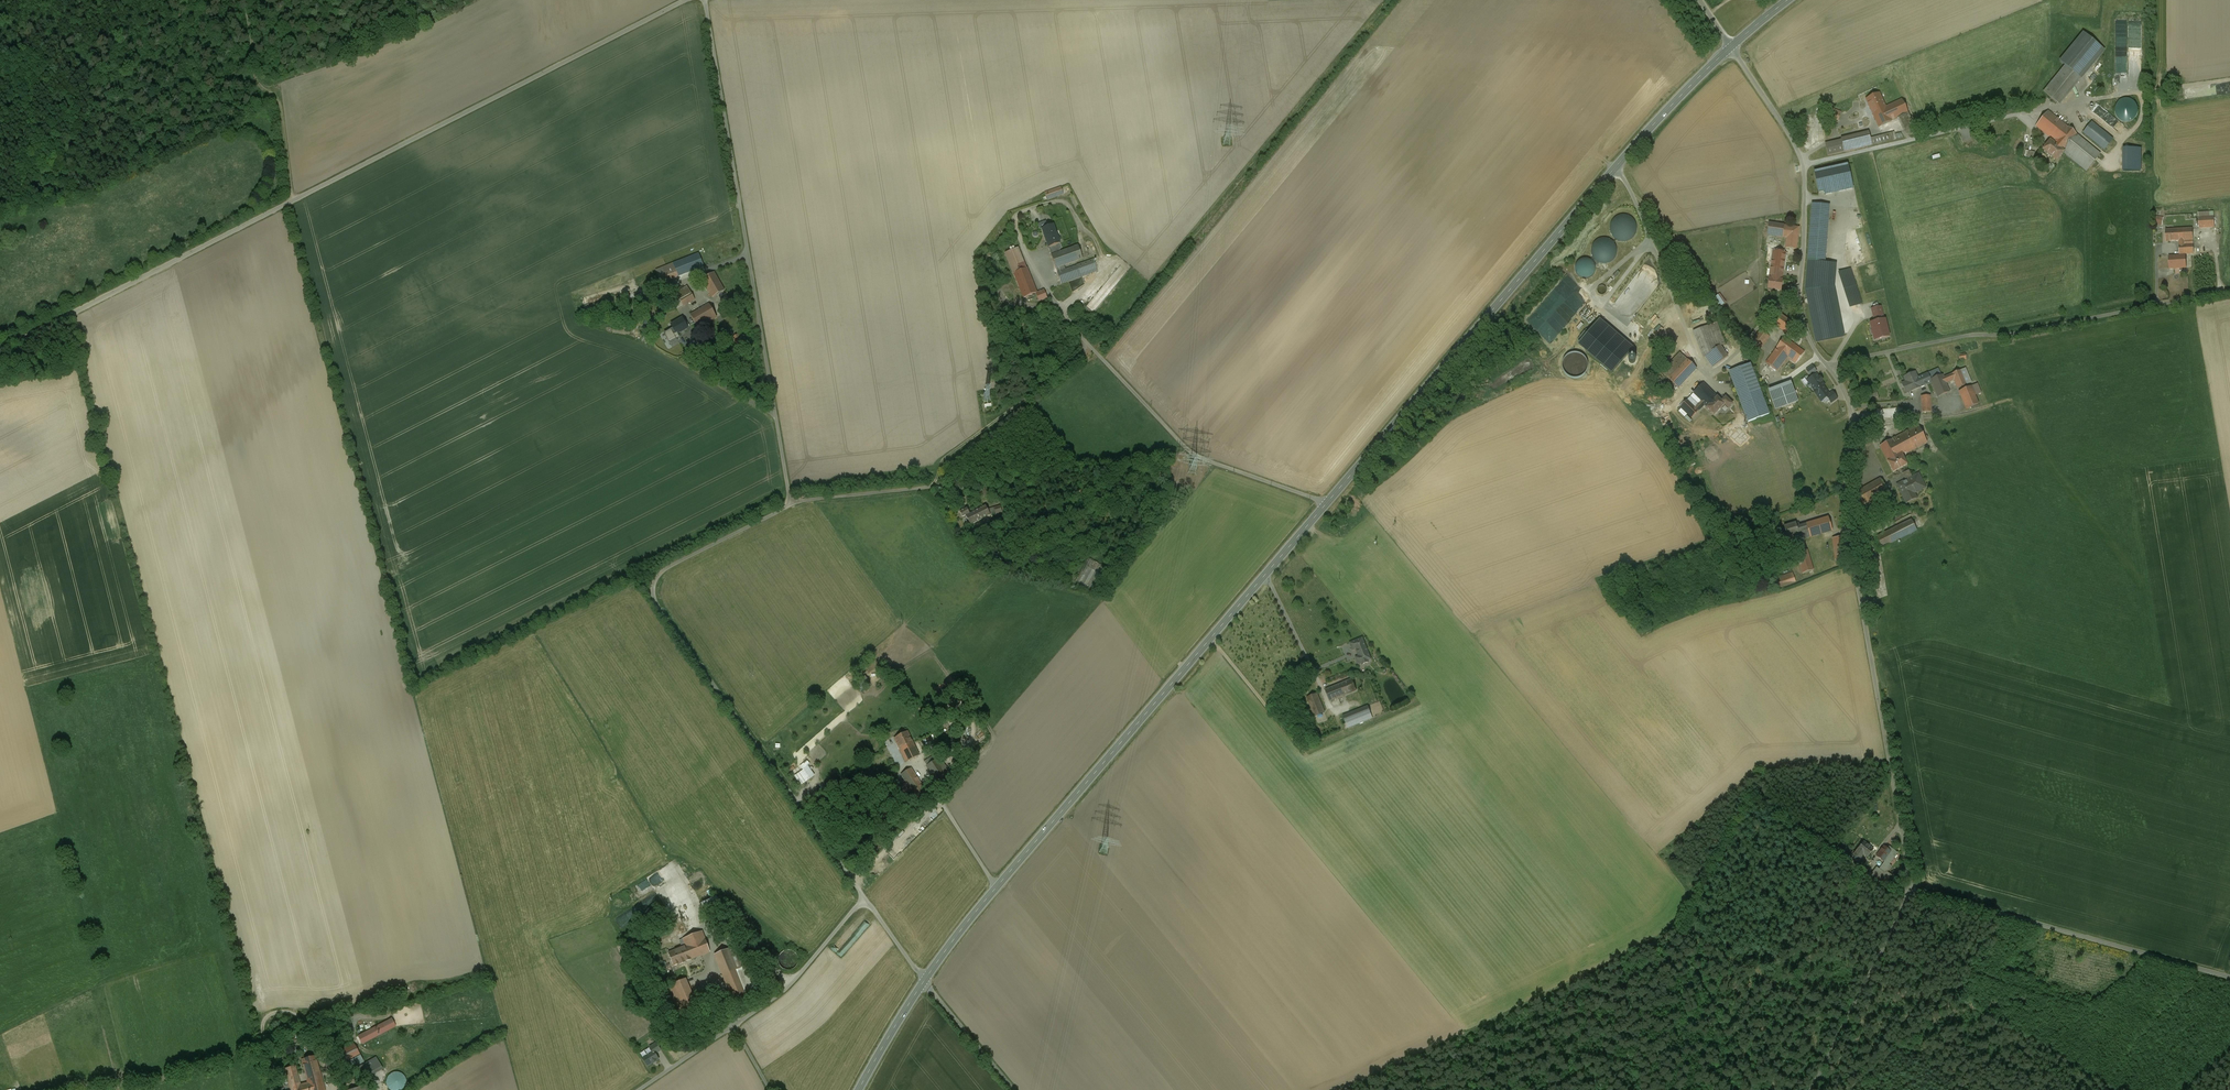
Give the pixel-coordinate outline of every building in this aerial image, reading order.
[(2060,62),(2065,66),(2044,91),(2056,102),(2100,48),(2083,34),(2060,62)] [(2100,48),(2056,102),(2060,105),(2104,51),(2100,48)] [(1905,116),(1898,102),(1883,108),(1877,94),(1861,101),(1873,130),(1905,116)] [(2135,118),(2137,115),(2138,112),(2138,109),(2137,106),(2135,103),(2133,101),(2130,99),(2126,99),(2122,100),(2119,102),(2117,104),(2115,108),(2115,112),(2116,115),(2118,119),(2121,121),(2125,122),(2128,122),(2132,121),(2135,118)] [(2052,139),(2064,149),(2076,134),(2048,111),(2036,126),(2052,139)] [(2113,140),(2092,123),(2083,133),(2104,150),(2113,140)] [(1840,140),(1825,143),(1828,157),(1872,146),(1872,145),(1896,139),(1894,132),(1871,137),(1870,130),(1839,137),(1840,140)] [(2076,134),(2064,149),(2063,151),(2064,152),(2064,153),(2067,156),(2086,171),(2100,154),(2076,134)] [(2064,149),(2052,139),(2043,150),(2056,161),(2064,153),(2064,152),(2063,151),(2064,149)] [(2141,148),(2123,148),(2123,171),(2141,171),(2141,148)] [(2035,153),(2027,151),(2026,157),(2033,159),(2035,153)] [(1813,171),(1818,194),(1825,192),(1826,195),(1854,189),(1849,163),(1813,171)] [(1060,197),(1056,188),(1039,195),(1043,204),(1060,197)] [(1830,206),(1812,204),(1808,261),(1826,262),(1830,206)] [(2214,228),(2214,213),(2199,213),(2199,228),(2214,228)] [(1611,233),(1613,237),(1616,239),(1618,241),(1622,242),(1625,242),(1628,241),(1631,239),(1634,237),(1636,234),(1637,230),(1637,226),(1636,223),(1634,220),(1631,217),(1627,215),(1623,215),(1619,216),(1615,218),(1612,221),(1611,225),(1610,229),(1611,233)] [(1800,227),(1769,223),(1767,235),(1787,238),(1786,248),(1796,249),(1800,227)] [(1057,246),(1050,226),(1036,231),(1060,296),(1080,288),(1077,279),(1093,273),(1089,260),(1079,264),(1073,247),(1056,253),(1054,247),(1057,246)] [(2185,241),(2184,229),(2166,230),(2166,242),(2179,241),(2185,241)] [(2193,229),(2184,229),(2185,241),(2193,240),(2193,229)] [(1613,261),(1615,258),(1617,255),(1617,251),(1617,247),(1615,244),(1613,241),(1609,239),(1606,238),(1602,238),(1599,239),(1596,241),(1593,244),(1592,247),(1591,251),(1592,255),(1593,258),(1596,261),(1599,263),(1602,264),(1606,264),(1610,263),(1613,261)] [(2194,254),(2193,240),(2185,241),(2179,241),(2180,254),(2194,254)] [(1030,292),(1015,249),(1002,254),(1016,296),(1030,292)] [(1786,254),(1773,252),(1768,289),(1781,291),(1783,280),(1782,280),(1786,254)] [(704,267),(699,253),(656,270),(661,284),(704,267)] [(2186,268),(2185,256),(2169,257),(2170,269),(2186,268)] [(1591,277),(1594,275),(1595,272),(1596,269),(1596,266),(1594,263),(1593,261),(1590,259),(1587,258),(1585,258),(1582,259),(1579,260),(1577,262),(1576,265),(1575,269),(1576,273),(1578,276),(1581,278),(1584,279),(1588,279),(1591,277)] [(1836,264),(1808,261),(1805,290),(1816,343),(1845,337),(1835,288),(1836,264)] [(1849,269),(1839,272),(1850,306),(1860,303),(1849,269)] [(725,291),(715,273),(702,280),(713,298),(725,291)] [(1106,284),(1087,307),(1095,313),(1113,290),(1106,284)] [(687,305),(697,298),(689,285),(678,291),(687,305)] [(1720,295),(1714,299),(1719,307),(1726,303),(1720,295)] [(592,302),(584,306),(586,310),(590,308),(591,311),(599,307),(597,303),(593,305),(592,302)] [(717,318),(709,305),(691,315),(699,329),(717,318)] [(1588,309),(1586,307),(1579,315),(1582,317),(1588,309)] [(1882,307),(1871,309),(1874,322),(1885,319),(1882,307)] [(1704,313),(1694,316),(1696,322),(1706,320),(1704,313)] [(1779,313),(1772,323),(1788,335),(1796,326),(1779,313)] [(683,318),(671,325),(677,336),(689,329),(683,318)] [(1874,322),(1869,323),(1874,342),(1890,338),(1886,319),(1885,319),(1874,322)] [(1717,323),(1694,332),(1704,357),(1705,357),(1720,346),(1725,344),(1717,323)] [(1760,330),(1748,346),(1757,353),(1770,338),(1760,330)] [(739,349),(745,346),(740,334),(734,336),(739,349)] [(1804,352),(1785,338),(1766,363),(1778,371),(1788,358),(1795,363),(1796,363),(1804,352)] [(1720,346),(1705,357),(1713,367),(1728,356),(1720,346)] [(1588,374),(1591,355),(1571,352),(1567,371),(1573,372),(1573,375),(1581,377),(1582,372),(1588,374)] [(1698,369),(1680,352),(1661,371),(1679,388),(1698,369)] [(1770,414),(1752,363),(1729,371),(1747,422),(1770,414)] [(1928,374),(1932,382),(1938,397),(1950,392),(1946,383),(1954,379),(1958,388),(1972,382),(1966,368),(1944,377),(1943,375),(1941,376),(1938,370),(1928,374)] [(1906,393),(1932,382),(1928,374),(1918,378),(1915,372),(1904,377),(1906,382),(1902,384),(1906,393)] [(1808,381),(1809,384),(1808,384),(1808,386),(1809,387),(1811,388),(1812,387),(1815,391),(1814,392),(1821,401),(1823,400),(1827,397),(1830,395),(1830,394),(1824,386),(1824,385),(1822,382),(1822,381),(1820,378),(1819,378),(1817,375),(1808,381)] [(1790,382),(1769,390),(1776,409),(1797,401),(1790,382)] [(1704,405),(1715,395),(1703,384),(1681,407),(1692,418),(1704,405)] [(1977,384),(1959,392),(1967,409),(1979,404),(1975,395),(1981,393),(1977,384)] [(1876,390),(1868,392),(1870,399),(1878,397),(1876,390)] [(1830,394),(1830,395),(1827,397),(1830,400),(1832,403),(1837,399),(1832,392),(1830,394)] [(1715,395),(1704,405),(1714,415),(1724,405),(1725,404),(1721,401),(1715,395)] [(1931,408),(1930,396),(1922,396),(1923,412),(1931,412),(1931,408)] [(1726,397),(1721,401),(1725,404),(1724,405),(1728,409),(1733,404),(1726,397)] [(1924,445),(1916,427),(1877,444),(1890,473),(1905,467),(1900,456),(1924,445)] [(1866,439),(1858,438),(1856,463),(1864,463),(1866,439)] [(1927,487),(1919,472),(1912,475),(1909,469),(1902,473),(1905,479),(1896,484),(1906,503),(1917,497),(1915,493),(1927,487)] [(1887,492),(1880,479),(1853,494),(1860,507),(1887,492)] [(1152,486),(1145,481),(1142,486),(1149,491),(1152,486)] [(987,510),(985,506),(979,509),(970,514),(966,516),(971,525),(990,515),(987,510)] [(1000,506),(994,508),(996,513),(996,514),(999,513),(1002,512),(1000,506)] [(967,509),(960,512),(963,518),(966,516),(970,514),(967,509)] [(1833,531),(1829,517),(1799,526),(1798,522),(1784,526),(1787,538),(1804,533),(1806,538),(1810,537),(1810,538),(1833,531)] [(1917,531),(1912,519),(1877,536),(1883,548),(1917,531)] [(1832,538),(1834,561),(1848,559),(1846,537),(1832,538)] [(1808,550),(1797,554),(1803,574),(1814,571),(1808,550)] [(1105,567),(1088,558),(1075,582),(1091,590),(1105,567)] [(1793,574),(1773,580),(1776,589),(1796,582),(1793,574)] [(1371,658),(1362,638),(1361,639),(1349,644),(1353,652),(1356,651),(1359,656),(1356,658),(1359,664),(1371,658)] [(1352,690),(1348,682),(1324,692),(1329,705),(1349,696),(1347,692),(1352,690)] [(1322,714),(1314,694),(1302,700),(1310,719),(1322,714)] [(1368,718),(1363,707),(1337,718),(1341,728),(1368,718)] [(913,743),(908,732),(894,738),(906,762),(919,755),(913,743)] [(959,742),(959,739),(958,736),(956,735),(954,733),(951,733),(949,734),(947,735),(946,737),(945,739),(945,742),(946,745),(949,747),(952,747),(955,747),(957,745),(959,742)] [(942,774),(934,762),(927,766),(935,778),(942,774)] [(916,798),(926,792),(911,768),(901,775),(916,798)] [(801,771),(794,776),(801,785),(808,780),(801,771)] [(1875,849),(1864,841),(1853,855),(1860,860),(1863,855),(1868,858),(1875,849)] [(1899,853),(1889,846),(1887,848),(1884,846),(1875,856),(1884,863),(1880,868),(1887,874),(1892,866),(1890,864),(1899,853)] [(720,895),(705,901),(710,915),(725,910),(720,895)] [(710,952),(702,931),(680,941),(682,945),(684,944),(684,947),(669,953),(674,966),(680,964),(680,965),(686,963),(686,962),(710,952)] [(630,952),(645,944),(642,938),(635,942),(634,939),(625,943),(630,952)] [(728,949),(715,955),(734,1003),(748,997),(728,949)] [(698,1008),(686,979),(664,988),(676,1017),(698,1008)] [(396,1027),(392,1018),(357,1036),(362,1045),(396,1027)] [(656,1043),(650,1047),(653,1051),(655,1054),(661,1051),(656,1043)] [(653,1051),(642,1058),(648,1067),(659,1060),(655,1054),(653,1051)] [(316,1056),(301,1060),(307,1083),(301,1084),(296,1066),(284,1069),(289,1089),(325,1089),(316,1056)] [(352,1070),(359,1083),(383,1069),(376,1057),(352,1070)] [(389,1075),(387,1077),(386,1081),(386,1084),(387,1087),(390,1089),(403,1089),(405,1088),(406,1084),(407,1081),(406,1078),(404,1075),(401,1073),(398,1072),(395,1072),(392,1073),(389,1075)]
